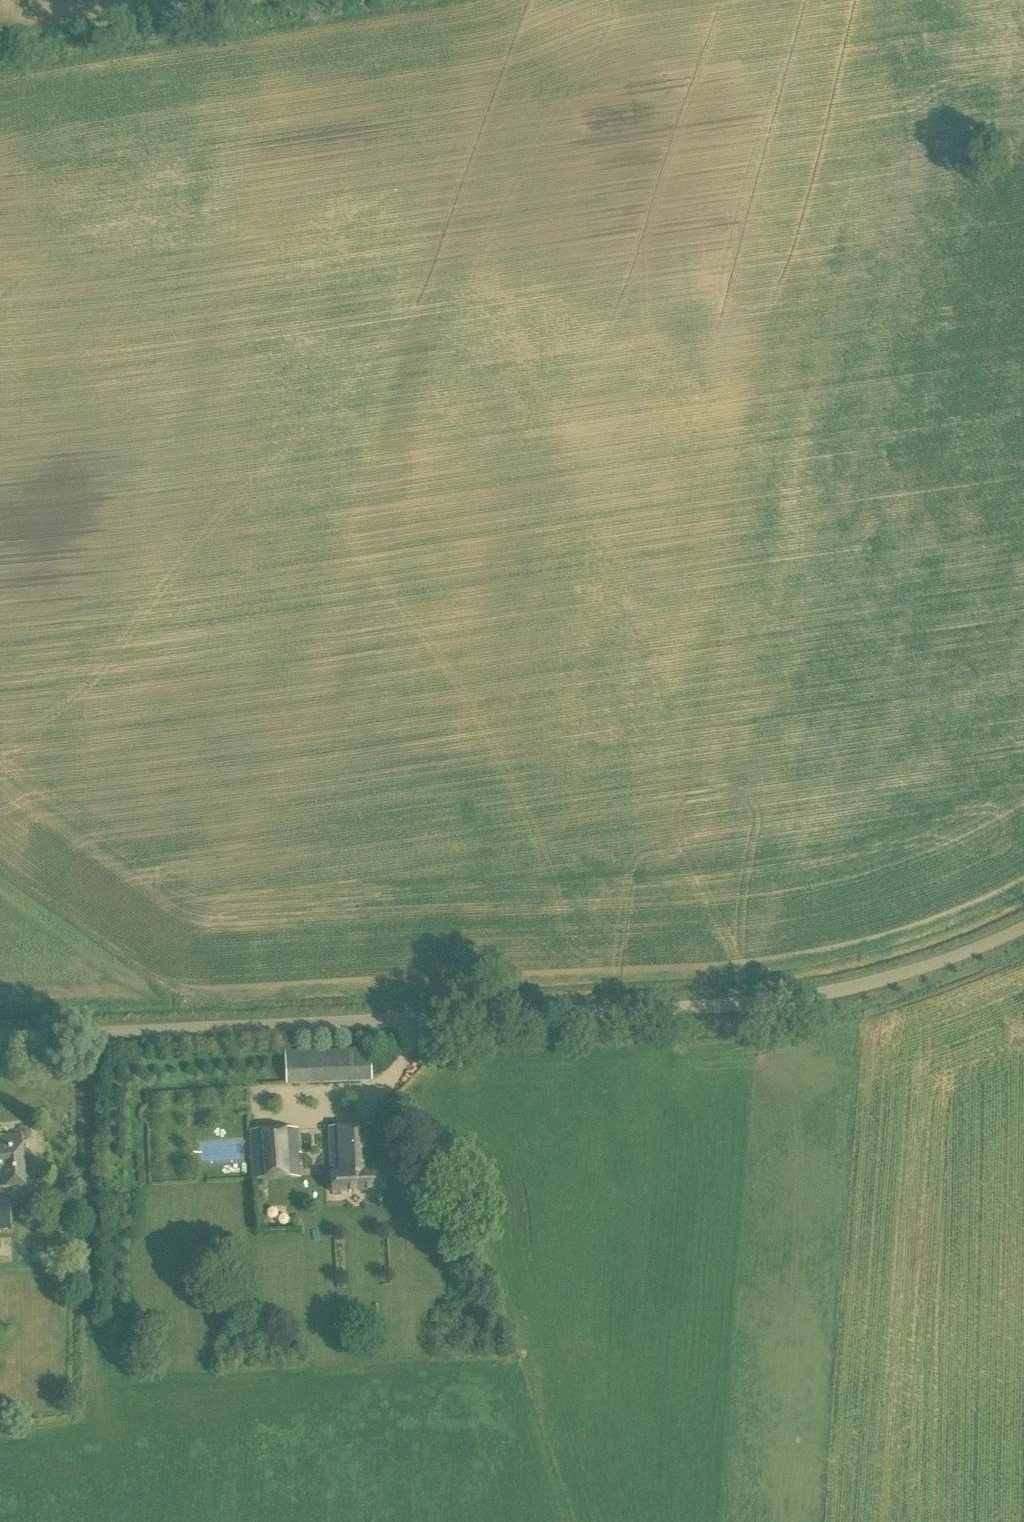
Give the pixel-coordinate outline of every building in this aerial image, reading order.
[(370,1049),(351,1049),(352,1083),(372,1082),(370,1049)] [(286,1085),(306,1085),(305,1051),(285,1052),(286,1085)] [(372,1169),(369,1126),(326,1129),(329,1172),(327,1172),(329,1194),(379,1190),(377,1168),(372,1169)] [(252,1181),(301,1178),(298,1129),(250,1131),(252,1181)] [(18,1135),(0,1136),(0,1188),(21,1187),(18,1135)] [(11,1230),(9,1198),(0,1199),(0,1230),(11,1230)]
